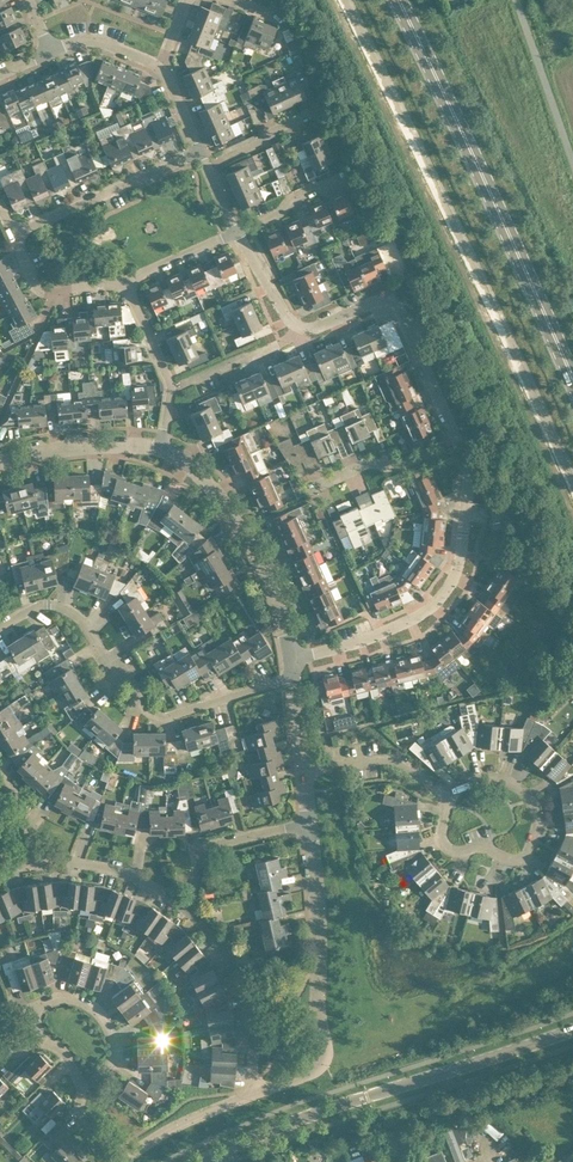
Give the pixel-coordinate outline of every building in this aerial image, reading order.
[(137,7),(149,12),(153,0),(139,0),(137,7)] [(149,12),(161,17),(167,0),(153,0),(149,12)] [(201,6),(196,18),(218,26),(218,25),(225,28),(232,11),(228,9),(228,8),(212,2),(209,9),(201,6)] [(17,20),(11,7),(0,11),(0,28),(17,20)] [(196,18),(192,29),(213,37),(218,26),(196,18)] [(237,41),(235,46),(241,49),(243,45),(255,50),(257,45),(256,44),(265,23),(253,18),(247,33),(241,30),(237,41)] [(0,28),(0,42),(4,51),(26,41),(20,27),(6,33),(3,27),(17,21),(17,20),(0,28)] [(265,23),(256,44),(257,45),(268,49),(275,51),(277,45),(271,42),(276,27),(265,23)] [(192,42),(189,49),(204,55),(205,54),(211,57),(214,49),(209,47),(213,37),(192,29),(187,41),(192,42)] [(296,39),(291,41),(295,50),(300,48),(296,39)] [(189,49),(187,56),(202,62),(204,55),(189,49)] [(187,56),(185,61),(189,73),(183,75),(188,87),(209,78),(202,62),(187,56)] [(62,67),(64,70),(75,95),(76,95),(75,92),(79,90),(77,84),(83,81),(86,86),(88,85),(88,70),(87,60),(77,65),(76,61),(62,67)] [(91,60),(91,70),(91,76),(95,78),(95,80),(108,85),(116,65),(103,60),(101,64),(91,60)] [(116,65),(108,85),(106,91),(112,93),(114,93),(116,88),(121,90),(128,70),(116,65)] [(64,70),(51,75),(63,101),(63,100),(60,94),(67,91),(70,97),(75,95),(64,70)] [(128,70),(121,90),(138,97),(149,85),(139,81),(141,75),(128,70)] [(297,76),(285,81),(295,103),(306,97),(304,93),(311,90),(304,76),(302,71),(295,74),(297,76)] [(51,75),(39,81),(48,100),(50,106),(63,101),(51,75)] [(209,78),(188,87),(193,99),(200,96),(203,102),(224,92),(226,90),(222,80),(211,84),(209,78)] [(39,81),(26,86),(35,105),(48,100),(39,81)] [(285,81),(274,87),(284,108),(295,103),(285,81)] [(247,90),(249,95),(252,101),(254,106),(256,110),(263,107),(269,104),(272,113),(284,108),(274,87),(268,89),(266,85),(260,84),(247,90)] [(149,85),(138,97),(141,102),(154,96),(149,85)] [(13,89),(22,111),(25,117),(27,116),(30,112),(28,112),(29,110),(28,108),(35,105),(26,86),(14,91),(13,89)] [(13,89),(0,95),(5,105),(8,114),(21,108),(22,111),(13,89)] [(224,92),(203,102),(205,108),(199,111),(204,123),(225,114),(229,112),(224,100),(227,99),(224,92)] [(1,126),(3,130),(10,126),(2,107),(1,107),(3,112),(0,113),(0,126),(1,126)] [(139,116),(144,127),(154,148),(164,144),(172,147),(175,139),(161,107),(139,116)] [(225,114),(204,123),(209,134),(230,125),(225,114)] [(130,122),(119,127),(134,159),(144,155),(152,158),(155,150),(154,148),(144,127),(134,132),(130,122)] [(230,125),(209,134),(214,145),(235,136),(230,125)] [(99,138),(108,159),(112,169),(120,172),(123,164),(134,159),(119,127),(109,132),(109,133),(99,138)] [(30,129),(25,131),(18,134),(21,141),(33,136),(30,129)] [(290,140),(295,151),(295,152),(304,149),(307,157),(328,147),(322,134),(314,137),(312,134),(307,137),(308,140),(302,143),(299,137),(290,140)] [(271,144),(272,147),(275,154),(284,150),(280,140),(271,144)] [(64,151),(64,152),(78,184),(88,179),(96,183),(99,175),(93,161),(86,146),(81,144),(74,146),(68,144),(62,147),(64,151)] [(280,165),(275,154),(272,147),(266,149),(273,167),(280,165)] [(302,168),(303,169),(308,180),(317,176),(314,170),(320,167),(322,170),(327,168),(326,164),(334,161),(328,147),(307,157),(311,164),(302,168)] [(57,166),(47,170),(57,193),(65,196),(68,188),(78,184),(64,152),(53,156),(57,166)] [(226,174),(231,186),(252,177),(249,170),(257,167),(252,156),(239,161),(242,167),(226,174)] [(41,157),(31,161),(32,165),(42,161),(41,157)] [(36,175),(26,179),(36,203),(44,206),(47,197),(57,193),(47,170),(43,161),(42,161),(32,165),(36,175)] [(10,173),(0,177),(0,178),(14,210),(22,213),(25,205),(35,201),(36,202),(36,203),(26,179),(21,168),(10,173)] [(278,183),(278,184),(283,195),(292,191),(287,180),(285,176),(278,179),(280,183),(278,183)] [(252,177),(231,186),(236,197),(257,188),(252,177)] [(257,188),(236,197),(241,209),(262,199),(257,188)] [(335,209),(328,212),(331,220),(334,226),(355,217),(349,203),(344,192),(330,198),(335,209)] [(307,221),(310,228),(313,235),(326,229),(323,224),(331,220),(328,212),(323,201),(309,207),(314,218),(307,221)] [(284,226),(289,237),(290,237),(296,251),(294,246),(302,242),(304,247),(316,242),(313,235),(310,228),(304,231),(299,220),(284,226)] [(377,228),(357,237),(360,246),(381,236),(380,235),(377,228)] [(273,255),(281,251),(283,256),(296,251),(290,237),(289,237),(283,240),(278,229),(264,235),(273,255)] [(218,269),(212,272),(218,286),(230,280),(228,275),(243,268),(240,260),(233,263),(228,251),(213,258),(218,269)] [(366,262),(358,265),(367,285),(380,280),(375,268),(383,265),(379,254),(377,251),(363,257),(366,262)] [(10,270),(10,271),(10,270),(12,269),(5,256),(0,259),(0,275),(10,270)] [(333,262),(338,272),(343,283),(349,280),(354,291),(367,285),(358,265),(350,269),(348,264),(340,267),(337,261),(333,262)] [(292,280),(297,293),(317,284),(314,276),(319,274),(314,263),(311,264),(300,269),(303,275),(292,280)] [(186,270),(191,281),(195,290),(204,286),(206,291),(218,286),(212,272),(205,275),(200,264),(186,270)] [(16,282),(10,270),(10,271),(10,270),(0,275),(0,290),(16,282)] [(165,279),(170,290),(171,290),(175,299),(183,295),(185,300),(197,295),(195,290),(191,281),(185,284),(180,273),(165,279)] [(0,290),(0,298),(3,303),(22,293),(16,282),(0,290)] [(154,308),(162,304),(165,309),(177,304),(174,299),(175,299),(171,290),(170,290),(164,293),(159,282),(145,288),(154,308)] [(317,284),(297,293),(303,306),(314,301),(317,308),(331,301),(326,290),(321,292),(317,284)] [(22,293),(3,303),(9,315),(30,303),(28,304),(22,293)] [(233,317),(236,323),(256,314),(250,302),(239,306),(236,300),(220,307),(226,320),(233,317)] [(120,302),(106,303),(109,325),(110,336),(116,335),(115,324),(127,323),(135,322),(129,308),(121,309),(120,302)] [(30,303),(9,315),(11,314),(14,321),(10,323),(14,328),(9,331),(15,342),(34,331),(29,321),(37,316),(30,303)] [(93,310),(87,311),(89,332),(95,331),(95,326),(109,325),(106,303),(93,305),(93,310)] [(79,317),(65,318),(68,347),(75,347),(74,341),(90,340),(89,332),(87,311),(79,312),(79,317)] [(242,336),(234,339),(237,346),(253,339),(250,332),(261,327),(256,314),(236,323),(242,336)] [(44,331),(35,350),(38,350),(52,348),(52,350),(54,350),(55,359),(69,358),(68,347),(65,318),(57,319),(58,326),(50,326),(51,330),(44,331)] [(167,338),(173,351),(192,343),(190,336),(197,333),(191,320),(175,327),(178,333),(167,338)] [(392,340),(389,333),(383,336),(378,324),(375,326),(374,323),(367,326),(368,329),(365,330),(374,350),(377,357),(403,345),(399,337),(392,340)] [(357,347),(351,350),(358,366),(364,363),(361,355),(374,350),(365,330),(352,336),(357,347)] [(128,338),(116,339),(113,340),(114,347),(112,347),(113,363),(142,360),(141,352),(136,352),(135,345),(129,345),(128,338)] [(339,341),(326,347),(335,367),(338,374),(358,366),(351,350),(344,353),(339,341)] [(192,343),(173,351),(179,364),(190,359),(192,366),(208,359),(205,352),(198,355),(192,343)] [(312,367),(317,378),(319,383),(326,380),(323,372),(335,367),(326,347),(313,353),(318,364),(312,367)] [(299,354),(286,360),(295,380),(298,387),(317,378),(312,367),(310,362),(304,365),(299,354)] [(31,357),(25,372),(42,371),(41,365),(34,365),(34,364),(33,363),(35,359),(31,357)] [(278,377),(271,380),(278,395),(291,390),(288,382),(295,380),(286,360),(273,366),(278,377)] [(405,362),(374,376),(383,394),(411,382),(406,370),(404,370),(402,367),(400,368),(399,366),(405,363),(405,362)] [(92,363),(93,371),(101,370),(100,363),(92,363)] [(49,371),(50,379),(57,379),(57,371),(49,371)] [(260,371),(247,377),(256,397),(268,391),(271,399),(278,395),(271,380),(265,382),(260,371)] [(119,396),(111,397),(113,418),(128,417),(126,399),(132,398),(131,385),(129,372),(122,373),(124,391),(119,391),(119,396)] [(239,394),(233,397),(240,413),(253,407),(250,400),(256,397),(247,377),(234,383),(239,394)] [(78,400),(71,401),(73,422),(87,421),(86,406),(92,405),(89,381),(82,382),(83,391),(78,392),(78,400)] [(96,381),(89,381),(92,405),(98,404),(99,419),(113,418),(111,397),(104,397),(103,390),(97,390),(96,381)] [(411,382),(383,394),(385,400),(389,401),(390,405),(389,408),(391,412),(398,409),(398,410),(411,404),(409,397),(416,394),(411,382)] [(134,385),(131,385),(132,398),(134,416),(142,415),(141,408),(148,408),(148,405),(156,404),(154,385),(146,386),(146,384),(134,385)] [(346,388),(340,391),(346,405),(347,404),(352,402),(353,402),(346,388)] [(57,393),(50,394),(51,408),(57,407),(59,423),(73,422),(71,401),(69,392),(57,393)] [(15,394),(0,426),(11,425),(10,421),(18,420),(19,428),(33,426),(31,405),(23,405),(21,393),(15,394)] [(38,404),(31,405),(33,426),(47,425),(45,409),(51,408),(50,394),(44,395),(44,399),(38,399),(38,404)] [(331,395),(324,398),(327,404),(334,401),(331,395)] [(191,414),(196,427),(216,418),(213,413),(221,409),(215,396),(199,403),(202,409),(191,414)] [(411,404),(398,410),(406,427),(402,429),(402,430),(427,418),(422,406),(414,410),(411,404)] [(358,407),(349,411),(361,438),(370,435),(369,432),(377,428),(370,412),(361,415),(358,407)] [(343,423),(335,427),(343,443),(351,440),(352,442),(361,438),(349,411),(340,415),(343,423)] [(216,418),(196,427),(202,440),(213,435),(218,445),(229,440),(233,438),(229,428),(221,431),(216,418)] [(427,418),(402,430),(404,435),(404,437),(404,438),(405,440),(406,441),(406,442),(408,442),(411,448),(428,441),(425,434),(433,431),(427,418)] [(315,419),(312,421),(315,427),(327,454),(336,450),(335,447),(343,443),(335,427),(327,430),(324,423),(318,425),(315,419)] [(298,435),(301,442),(309,459),(317,455),(318,458),(327,454),(315,427),(312,421),(309,422),(312,428),(306,430),(306,432),(298,435)] [(233,438),(229,440),(232,447),(224,450),(229,462),(251,453),(258,449),(250,431),(240,435),(233,438)] [(276,444),(295,474),(304,470),(301,462),(309,459),(301,442),(293,445),(290,438),(276,444)] [(251,453),(229,462),(235,474),(243,471),(245,477),(259,471),(266,468),(264,461),(256,465),(251,453)] [(259,471),(245,477),(253,495),(275,486),(269,474),(261,477),(260,475),(268,472),(266,468),(259,471)] [(101,485),(100,494),(119,500),(118,505),(125,507),(132,483),(124,480),(125,477),(104,470),(103,476),(101,485)] [(407,476),(409,479),(402,482),(409,498),(416,495),(416,494),(437,485),(432,473),(424,476),(421,470),(407,476)] [(88,475),(71,476),(71,496),(72,496),(73,506),(82,506),(95,505),(94,515),(99,515),(98,505),(100,494),(101,485),(89,486),(88,475)] [(55,487),(46,489),(48,514),(51,514),(51,508),(63,507),(63,497),(71,496),(71,476),(54,477),(55,487)] [(132,483),(125,507),(133,509),(134,505),(154,511),(155,509),(163,494),(164,489),(143,482),(142,486),(132,483)] [(32,483),(17,487),(23,509),(25,513),(28,515),(32,514),(33,513),(34,512),(36,516),(45,515),(45,518),(48,517),(48,514),(46,489),(34,491),(32,483)] [(281,483),(275,486),(253,495),(259,508),(267,504),(270,511),(283,505),(278,493),(284,490),(281,483)] [(437,485),(416,494),(416,495),(423,511),(438,509),(434,501),(442,497),(437,485)] [(0,501),(0,520),(13,516),(12,512),(23,509),(17,487),(3,491),(5,499),(0,501)] [(295,491),(298,498),(305,495),(302,488),(295,491)] [(374,502),(366,506),(374,522),(382,519),(383,521),(396,516),(384,489),(371,494),(374,502)] [(155,509),(154,511),(147,524),(159,530),(165,523),(174,529),(186,514),(173,504),(165,515),(155,509)] [(314,509),(319,520),(325,517),(320,506),(314,509)] [(357,506),(348,510),(360,538),(369,534),(366,526),(374,522),(366,506),(358,509),(357,506)] [(299,507),(273,518),(281,537),(302,527),(297,515),(302,513),(299,507)] [(415,528),(415,529),(444,532),(446,519),(437,518),(438,509),(423,511),(422,523),(414,522),(413,528),(415,528)] [(340,517),(332,521),(337,532),(339,537),(348,534),(354,548),(363,544),(360,538),(348,510),(339,514),(340,517)] [(186,514),(174,529),(183,537),(171,553),(179,563),(188,555),(193,551),(202,542),(206,539),(197,531),(201,525),(186,514)] [(302,527),(281,537),(287,549),(295,546),(297,552),(311,546),(302,527)] [(444,532),(415,529),(413,545),(420,546),(420,548),(433,553),(434,544),(443,545),(444,532)] [(197,570),(191,574),(185,578),(188,584),(202,575),(203,576),(224,563),(219,557),(223,554),(211,536),(206,539),(202,542),(193,551),(188,555),(197,570)] [(381,539),(386,548),(391,540),(391,539),(390,538),(389,537),(387,537),(384,537),(382,538),(381,539)] [(316,543),(311,546),(297,552),(300,558),(292,562),(298,574),(319,564),(312,549),(318,547),(316,543)] [(404,560),(409,563),(427,576),(435,566),(428,561),(433,553),(420,548),(417,552),(412,548),(404,560)] [(43,552),(33,554),(42,586),(57,582),(53,569),(67,566),(68,560),(69,550),(44,556),(43,552)] [(27,560),(23,561),(11,564),(15,579),(23,577),(27,590),(42,586),(33,554),(25,556),(27,560)] [(68,560),(67,566),(67,575),(76,579),(74,585),(90,591),(103,559),(96,556),(92,566),(83,562),(82,565),(68,560)] [(103,559),(90,591),(105,597),(107,591),(117,595),(120,591),(127,584),(113,578),(114,575),(105,572),(109,561),(103,559)] [(224,563),(203,576),(192,582),(195,587),(206,581),(211,590),(215,587),(220,595),(240,583),(231,568),(228,570),(224,563)] [(409,563),(398,578),(407,590),(412,582),(419,587),(427,576),(409,563)] [(319,564),(298,574),(303,586),(311,582),(314,589),(327,583),(319,564)] [(501,565),(493,577),(512,590),(524,573),(512,565),(508,571),(501,565)] [(389,573),(378,578),(390,607),(402,601),(399,593),(407,590),(398,578),(395,574),(391,576),(389,573)] [(374,588),(362,594),(368,607),(375,604),(378,612),(390,607),(378,578),(376,575),(370,578),(374,588)] [(492,593),(488,599),(506,612),(519,595),(512,590),(493,577),(485,588),(492,593)] [(127,584),(120,591),(126,602),(119,607),(128,622),(145,611),(139,603),(144,600),(131,578),(127,584)] [(327,583),(314,589),(316,595),(308,598),(314,610),(335,601),(328,586),(327,583)] [(477,599),(468,610),(487,624),(494,628),(506,612),(488,599),(484,604),(477,599)] [(335,601),(314,610),(319,623),(327,619),(330,626),(343,620),(335,601)] [(194,611),(190,604),(179,610),(183,617),(194,611)] [(249,613),(257,625),(265,620),(256,607),(249,613)] [(467,627),(463,633),(478,648),(479,647),(489,634),(483,630),(487,624),(468,610),(460,622),(467,627)] [(145,611),(128,622),(136,635),(148,628),(153,635),(167,626),(158,611),(148,617),(145,611)] [(21,637),(36,661),(49,652),(48,650),(56,645),(44,626),(38,629),(39,630),(36,632),(34,629),(21,637)] [(560,628),(557,633),(565,639),(568,634),(560,628)] [(452,630),(441,639),(456,657),(462,652),(466,658),(478,648),(463,633),(458,637),(452,630)] [(243,631),(237,635),(253,661),(259,658),(260,659),(272,651),(260,631),(248,638),(243,631)] [(218,641),(216,642),(230,666),(242,658),(246,665),(253,661),(237,635),(231,639),(230,637),(220,644),(218,641)] [(12,653),(4,659),(12,671),(17,668),(19,672),(23,669),(36,661),(21,637),(7,646),(12,653)] [(436,655),(430,660),(436,672),(440,681),(462,664),(456,657),(441,639),(430,648),(436,655)] [(202,645),(195,650),(211,676),(217,672),(218,673),(230,666),(216,642),(214,643),(216,646),(207,652),(202,645)] [(179,658),(176,660),(189,680),(201,673),(205,680),(211,676),(195,650),(190,653),(189,652),(179,658)] [(420,653),(406,657),(411,678),(418,676),(419,681),(421,682),(427,681),(428,679),(427,675),(436,673),(436,672),(430,660),(422,662),(420,653)] [(386,662),(391,684),(404,681),(404,679),(411,678),(406,657),(392,660),(394,668),(388,670),(386,662)] [(2,674),(3,676),(12,671),(4,659),(0,661),(0,675),(2,674)] [(165,667),(160,660),(154,664),(170,690),(176,687),(176,688),(189,680),(176,660),(175,661),(165,667)] [(370,674),(367,675),(370,689),(372,698),(375,698),(375,695),(379,694),(377,686),(386,684),(386,685),(391,684),(386,662),(371,665),(372,668),(370,668),(369,671),(370,674)] [(57,664),(47,671),(44,672),(50,682),(53,680),(61,692),(78,681),(70,668),(62,673),(57,664)] [(352,679),(346,680),(349,694),(356,693),(356,691),(365,689),(365,691),(370,689),(367,675),(365,667),(350,670),(352,679)] [(144,672),(149,681),(154,678),(148,670),(144,672)] [(337,674),(322,677),(328,700),(333,698),(333,697),(341,695),(342,696),(349,694),(346,680),(339,682),(337,674)] [(78,681),(61,692),(69,705),(66,707),(73,718),(84,708),(79,700),(87,695),(78,681)] [(22,685),(26,693),(31,690),(27,682),(22,685)] [(14,692),(17,697),(24,693),(21,688),(14,692)] [(0,710),(0,739),(22,726),(18,719),(15,720),(11,713),(21,706),(17,700),(4,708),(4,707),(0,710)] [(444,737),(443,738),(454,758),(468,749),(467,748),(474,746),(468,713),(466,704),(460,705),(462,714),(459,715),(462,727),(456,730),(452,725),(450,725),(439,731),(444,737)] [(84,708),(73,718),(83,727),(85,724),(96,734),(110,718),(98,708),(92,715),(84,708)] [(476,711),(468,713),(474,746),(482,744),(482,746),(498,748),(500,725),(479,723),(476,711)] [(532,711),(529,717),(535,720),(538,713),(532,711)] [(333,719),(335,730),(356,725),(354,714),(333,719)] [(500,725),(498,748),(514,750),(514,748),(522,751),(535,720),(529,717),(527,717),(522,728),(500,725)] [(110,718),(96,734),(108,744),(105,747),(117,758),(123,742),(116,735),(122,728),(110,718)] [(244,736),(247,747),(256,745),(256,747),(273,742),(271,735),(280,733),(276,719),(256,724),(258,732),(244,736)] [(535,720),(522,751),(528,754),(527,755),(539,766),(555,749),(538,735),(543,724),(535,720)] [(212,721),(197,725),(203,746),(217,741),(220,752),(231,749),(228,741),(224,727),(214,730),(212,721)] [(49,726),(55,733),(57,731),(52,724),(49,726)] [(233,724),(224,727),(228,741),(237,738),(233,724)] [(175,742),(178,765),(179,765),(183,764),(186,762),(187,760),(189,758),(190,757),(190,755),(190,754),(189,750),(203,746),(197,725),(182,730),(185,739),(175,742)] [(0,739),(0,743),(2,747),(4,746),(9,753),(12,751),(17,757),(15,758),(15,759),(35,743),(43,736),(50,731),(47,726),(39,730),(26,738),(23,733),(26,732),(22,726),(0,739)] [(123,742),(117,758),(134,758),(134,754),(149,754),(149,733),(133,733),(134,742),(123,742)] [(165,733),(149,733),(149,754),(164,754),(164,764),(178,765),(175,742),(165,742),(165,733)] [(424,749),(415,741),(409,748),(434,770),(439,764),(440,766),(454,758),(443,738),(424,749)] [(72,751),(78,755),(82,749),(71,742),(67,748),(72,751)] [(273,742),(256,747),(260,760),(246,764),(250,778),(259,776),(276,771),(274,764),(283,762),(279,750),(276,751),(273,742)] [(35,743),(15,759),(21,765),(18,768),(24,774),(23,776),(28,781),(43,766),(47,761),(38,751),(40,748),(35,743)] [(539,766),(551,777),(553,776),(557,783),(567,776),(572,773),(572,763),(571,764),(555,749),(539,766)] [(243,761),(240,750),(232,753),(235,763),(243,761)] [(72,751),(62,765),(68,769),(77,756),(78,755),(72,751)] [(43,766),(28,781),(34,787),(36,785),(42,791),(58,775),(51,768),(49,771),(43,766)] [(104,768),(101,778),(107,781),(105,786),(106,787),(111,771),(104,768)] [(111,771),(106,787),(112,789),(118,774),(111,771)] [(264,792),(250,796),(254,807),(279,800),(277,793),(285,791),(282,779),(279,780),(276,771),(259,776),(264,792)] [(173,774),(174,782),(182,781),(181,773),(173,774)] [(238,781),(240,791),(252,788),(250,778),(238,781)] [(191,780),(184,781),(187,798),(194,797),(191,780)] [(562,810),(572,809),(572,780),(559,787),(562,793),(560,794),(562,810)] [(176,782),(179,799),(187,798),(184,781),(176,782)] [(65,783),(60,792),(55,803),(62,807),(61,809),(69,813),(82,787),(73,782),(71,786),(65,783)] [(136,801),(135,808),(139,809),(144,809),(146,795),(147,785),(140,784),(138,800),(136,800),(136,801)] [(147,785),(146,795),(153,796),(154,785),(147,785)] [(82,787),(69,813),(76,816),(77,815),(84,818),(91,806),(97,810),(100,802),(87,795),(90,791),(82,787)] [(219,804),(212,806),(218,825),(225,823),(224,821),(233,818),(232,812),(239,810),(232,788),(224,790),(226,797),(218,799),(219,804)] [(394,806),(395,828),(418,826),(417,809),(415,810),(417,802),(405,799),(384,794),(382,803),(394,806)] [(125,831),(133,833),(139,809),(135,808),(136,801),(131,799),(129,809),(122,807),(116,831),(124,833),(125,831)] [(195,806),(198,816),(201,827),(209,825),(210,827),(218,825),(212,806),(205,808),(204,803),(195,806)] [(116,831),(122,807),(106,804),(101,825),(109,827),(109,829),(116,831)] [(562,810),(565,827),(567,826),(566,834),(572,835),(572,809),(562,810)] [(150,811),(150,821),(151,833),(159,833),(159,835),(167,835),(166,813),(159,813),(159,810),(150,811)] [(173,813),(166,813),(167,835),(175,834),(175,832),(184,832),(183,810),(173,810),(173,813)] [(384,863),(389,862),(420,849),(417,842),(419,842),(418,826),(395,828),(397,849),(386,854),(387,857),(382,858),(384,863)] [(555,855),(572,864),(572,835),(566,834),(564,841),(563,840),(555,855)] [(420,849),(389,862),(384,863),(382,864),(383,868),(386,870),(390,868),(391,871),(392,871),(393,872),(394,872),(395,872),(400,869),(399,867),(403,865),(417,882),(435,868),(424,855),(423,856),(420,849)] [(544,875),(567,899),(572,905),(572,897),(571,895),(572,893),(565,885),(572,869),(572,864),(555,855),(547,869),(549,870),(544,875)] [(255,862),(258,874),(262,890),(275,888),(281,886),(279,878),(287,876),(285,866),(280,867),(278,857),(255,862)] [(435,868),(417,882),(432,899),(425,909),(427,910),(422,918),(428,921),(433,914),(450,886),(444,882),(445,880),(435,868)] [(523,886),(533,906),(552,897),(561,905),(563,903),(572,914),(572,905),(567,899),(544,875),(538,881),(537,879),(523,886)] [(69,881),(68,893),(68,896),(63,895),(62,905),(79,907),(82,883),(69,881)] [(50,882),(38,883),(41,908),(58,905),(57,896),(52,896),(50,882)] [(26,885),(27,897),(28,900),(23,900),(24,910),(41,908),(38,883),(26,885)] [(82,883),(79,907),(96,909),(97,900),(92,899),(94,884),(82,883)] [(433,914),(428,921),(433,924),(438,917),(440,918),(445,910),(454,913),(455,910),(467,913),(473,891),(457,887),(457,889),(450,886),(433,914)] [(501,896),(503,908),(506,929),(515,928),(513,916),(533,906),(523,886),(508,893),(508,895),(501,896)] [(204,889),(205,898),(214,897),(213,888),(204,889)] [(275,888),(262,890),(256,892),(262,920),(278,916),(287,914),(282,894),(277,896),(275,888)] [(112,889),(108,900),(107,902),(103,900),(99,910),(115,916),(124,893),(112,889)] [(0,893),(0,905),(5,917),(21,911),(17,902),(13,904),(7,890),(0,893)] [(473,891),(467,913),(489,919),(490,931),(493,930),(493,934),(499,934),(499,930),(497,909),(496,897),(489,898),(489,895),(473,891)] [(124,893),(115,916),(132,922),(135,913),(130,911),(136,898),(124,893)] [(152,907),(145,916),(143,919),(140,916),(134,925),(148,935),(163,914),(152,907)] [(88,918),(91,918),(89,924),(94,925),(97,914),(90,912),(88,918)] [(97,914),(94,925),(95,925),(94,929),(97,930),(98,926),(100,921),(102,921),(103,916),(97,914)] [(163,914),(148,935),(162,945),(168,936),(164,933),(173,921),(163,914)] [(278,916),(262,920),(258,921),(265,949),(288,943),(286,933),(291,932),(288,922),(280,924),(278,916)] [(125,924),(122,929),(128,932),(131,927),(125,924)] [(131,927),(128,932),(134,935),(137,930),(131,927)] [(172,939),(164,946),(176,959),(195,943),(186,934),(175,943),(172,939)] [(155,943),(151,947),(157,953),(161,948),(155,943)] [(195,943),(176,959),(187,973),(195,966),(191,962),(203,953),(195,943)] [(29,957),(31,963),(37,984),(54,978),(50,967),(60,964),(61,964),(61,947),(60,947),(29,957)] [(76,952),(61,947),(61,964),(71,967),(68,978),(84,983),(91,962),(74,957),(76,952)] [(161,948),(157,953),(162,957),(165,953),(161,948)] [(144,962),(149,957),(144,953),(139,958),(144,962)] [(255,970),(253,960),(246,962),(241,955),(234,956),(243,972),(255,970)] [(91,962),(84,983),(101,988),(104,978),(115,981),(124,968),(123,967),(108,963),(92,957),(91,962)] [(13,963),(4,966),(10,980),(18,977),(22,989),(37,984),(31,963),(15,968),(13,963)] [(124,968),(115,981),(121,989),(112,996),(123,1010),(147,992),(144,989),(142,991),(133,980),(124,968)] [(188,975),(196,991),(218,980),(213,969),(200,975),(198,970),(188,975)] [(180,970),(175,973),(179,979),(184,976),(180,970)] [(184,976),(179,979),(183,985),(188,981),(184,976)] [(218,980),(196,991),(204,1007),(213,1002),(211,997),(224,991),(218,980)] [(147,992),(123,1010),(133,1024),(142,1016),(149,1025),(149,1026),(164,1021),(164,1020),(154,1007),(157,1005),(147,992)] [(205,1009),(209,1027),(232,1021),(230,1009),(216,1012),(215,1007),(205,1009)] [(134,1045),(135,1054),(160,1053),(167,1053),(167,1036),(165,1036),(164,1021),(149,1026),(149,1036),(138,1037),(138,1045),(134,1045)] [(232,1021),(209,1027),(212,1044),(222,1042),(221,1036),(235,1034),(232,1021)] [(212,1047),(211,1063),(235,1065),(236,1052),(222,1052),(222,1047),(212,1047)] [(160,1053),(135,1054),(135,1063),(138,1063),(139,1071),(151,1071),(151,1082),(166,1087),(167,1086),(166,1070),(168,1070),(168,1053),(167,1053),(160,1053)] [(12,1073),(17,1078),(26,1069),(37,1080),(41,1084),(46,1079),(42,1075),(52,1065),(49,1063),(51,1061),(44,1054),(42,1056),(40,1054),(33,1060),(29,1055),(12,1073)] [(211,1063),(211,1069),(210,1081),(220,1082),(220,1084),(234,1087),(235,1065),(211,1063)] [(201,1073),(200,1080),(199,1085),(208,1086),(209,1082),(205,1081),(206,1074),(201,1073)] [(8,1086),(0,1078),(0,1094),(8,1086)] [(166,1087),(151,1082),(145,1091),(129,1080),(119,1095),(137,1107),(147,1092),(158,1100),(166,1087)] [(40,1092),(31,1100),(22,1109),(34,1122),(45,1111),(51,1117),(65,1103),(53,1091),(46,1098),(40,1092)] [(2,1123),(9,1116),(5,1112),(0,1117),(0,1121),(2,1123)] [(53,1135),(50,1137),(60,1146),(51,1155),(59,1161),(80,1161),(83,1160),(77,1154),(79,1151),(65,1137),(72,1130),(64,1123),(63,1125),(58,1120),(48,1130),(53,1135)] [(497,1139),(503,1132),(490,1121),(484,1127),(497,1139)] [(443,1130),(456,1161),(463,1159),(456,1142),(461,1141),(455,1126),(443,1130)] [(9,1143),(5,1147),(19,1160),(23,1157),(9,1143)] [(409,1161),(446,1161),(441,1149),(409,1161)]
